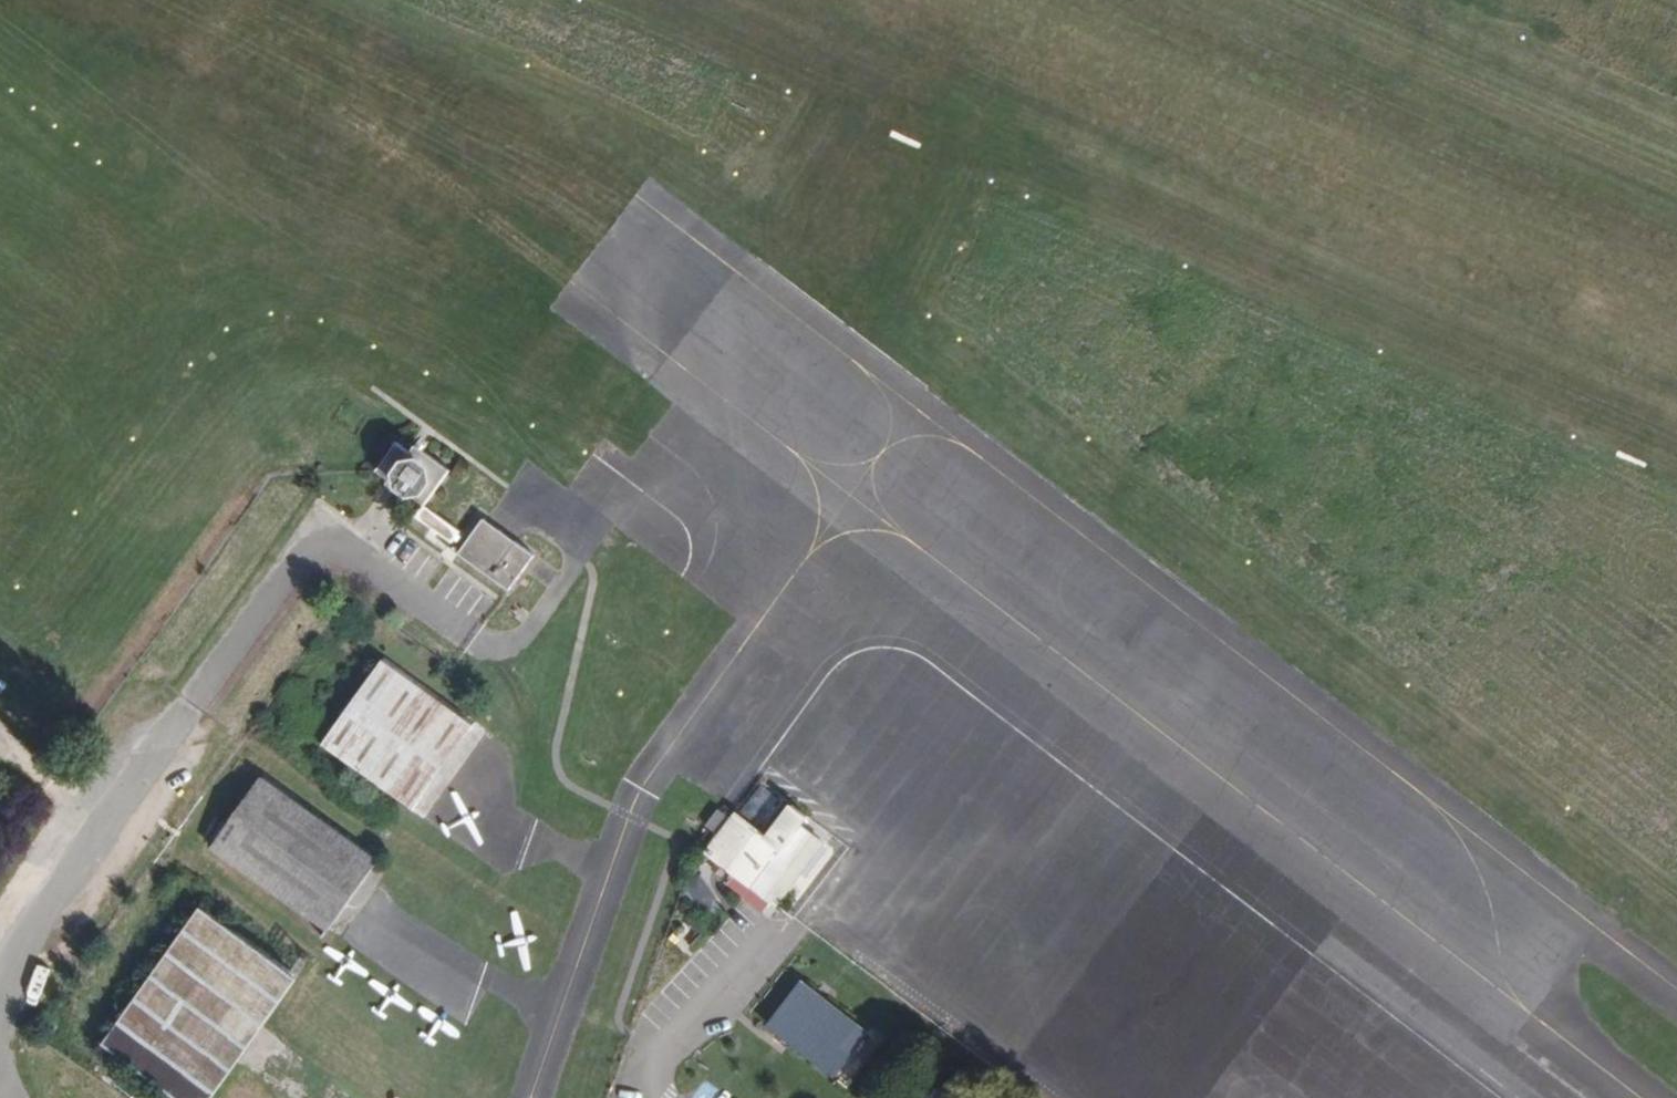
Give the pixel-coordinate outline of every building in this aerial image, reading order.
[(406,456),(392,442),(374,470),(393,484),(420,504),(447,470),(415,445),(406,456)] [(532,556),(480,518),(456,551),(455,553),(507,589),(532,556)] [(382,658),(321,746),(413,809),(439,771),(473,721),(382,658)] [(259,782),(214,848),(339,932),(357,905),(374,880),(383,866),(259,782)] [(763,843),(734,821),(711,852),(781,904),(820,851),(798,834),(806,823),(788,810),(763,843)] [(175,1097),(207,1097),(234,1059),(260,1023),(292,978),(196,910),(100,1045),(127,1065),(175,1097)] [(865,1027),(801,979),(766,1026),(785,1040),(830,1074),(865,1027)] [(939,1088),(931,1097),(952,1097),(939,1088)]
